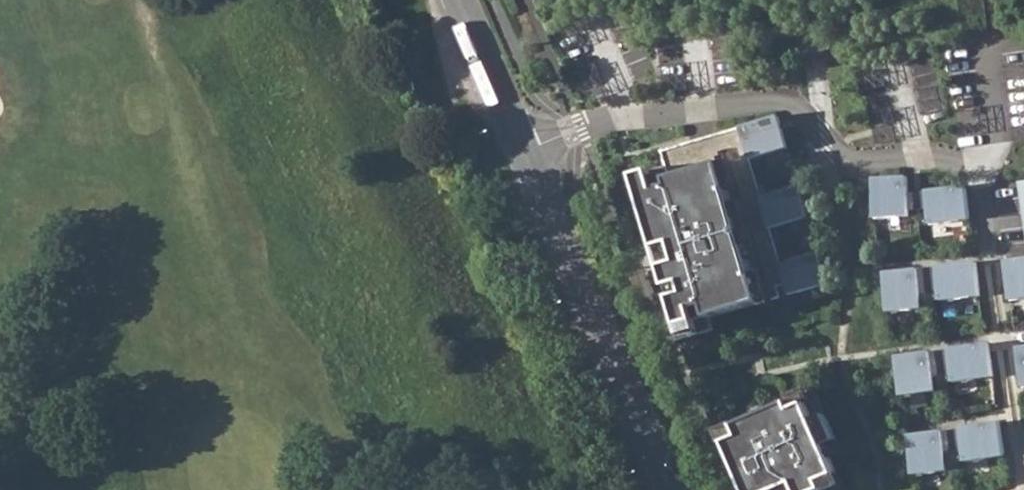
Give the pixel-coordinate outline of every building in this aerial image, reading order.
[(773,300),(721,134),(658,153),(663,169),(626,180),(636,212),(644,210),(657,251),(675,246),(680,263),(662,269),(675,309),(669,311),(678,343),(717,331),(713,319),(773,300)] [(905,215),(902,176),(872,178),(875,218),(905,215)] [(965,185),(926,190),(930,223),(969,219),(965,185)] [(782,259),(791,294),(831,284),(822,249),(782,259)] [(1006,261),(1011,300),(1023,298),(1023,258),(1006,261)] [(975,262),(936,265),(939,299),(979,295),(975,262)] [(916,267),(881,271),(885,311),(920,307),(916,267)] [(987,342),(948,347),(952,381),(991,376),(987,342)] [(933,391),(928,350),(893,355),(899,395),(933,391)] [(730,423),(714,431),(739,470),(748,489),(827,489),(823,482),(839,475),(826,446),(838,441),(816,391),(732,428),(730,423)] [(999,422),(960,426),(964,461),(1003,456),(999,422)] [(945,469),(940,430),(907,434),(912,473),(945,469)]
